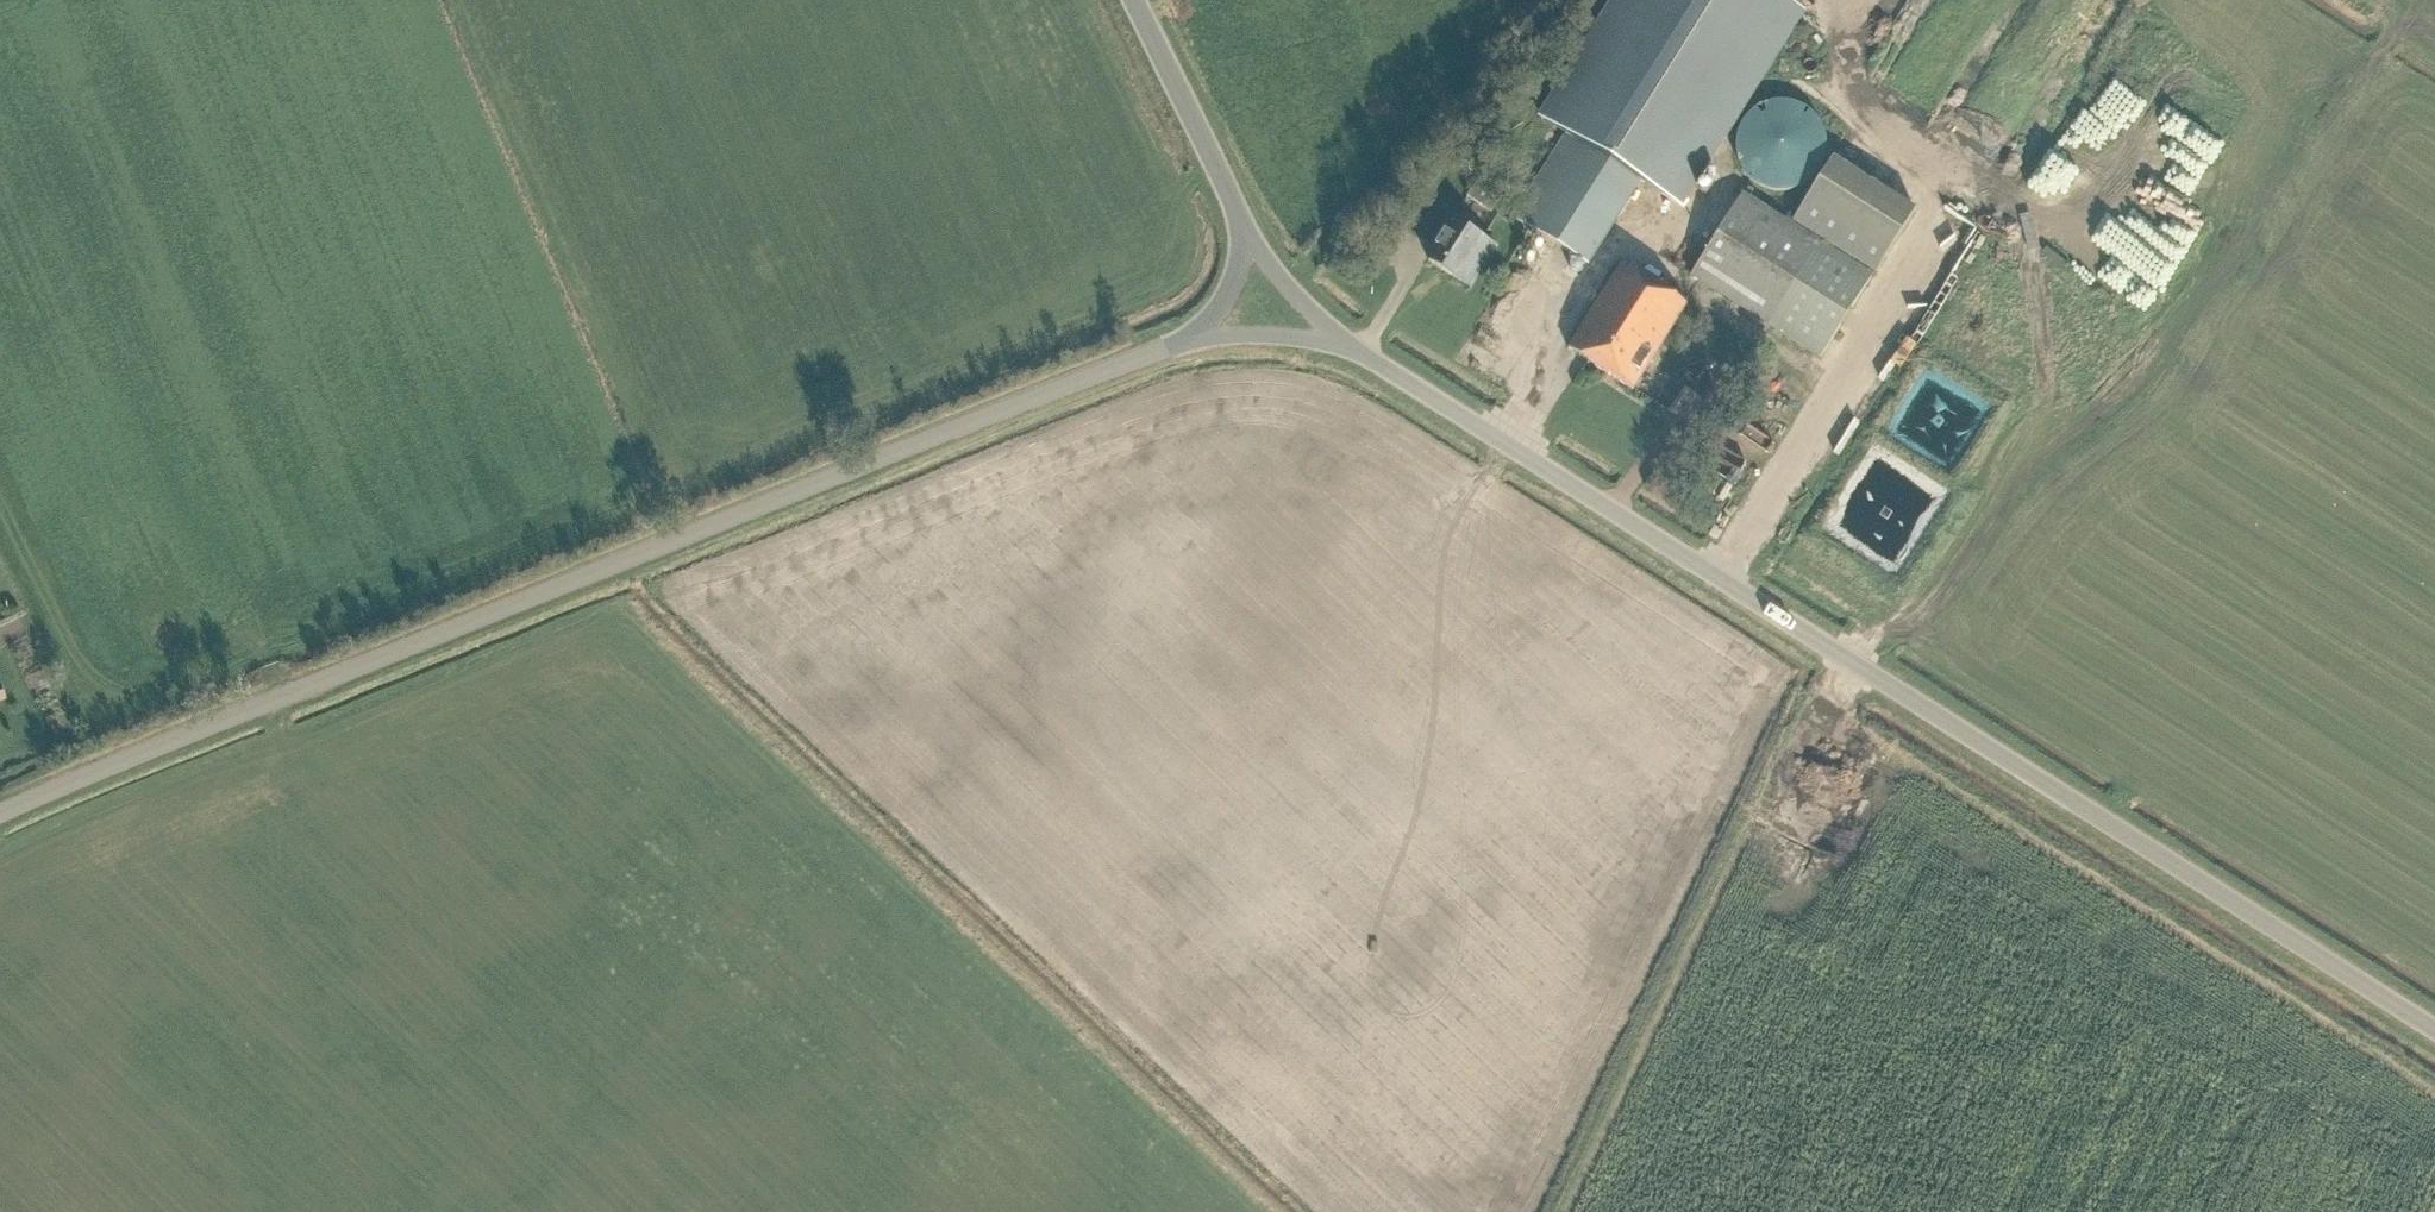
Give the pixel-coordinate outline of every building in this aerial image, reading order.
[(1513,214),(1587,261),(1639,180),(1678,205),(1804,10),(1789,0),(1613,0),(1539,115),(1566,132),(1513,214)] [(1734,140),(1734,147),(1735,155),(1737,161),(1740,168),(1744,174),(1749,179),(1755,184),(1761,187),(1768,190),(1775,191),(1782,191),(1789,190),(1796,188),(1803,185),(1809,181),(1814,176),(1819,170),(1822,164),(1824,157),(1826,150),(1826,143),(1825,136),(1823,129),(1820,122),(1816,116),(1811,111),(1805,106),(1799,103),(1792,101),(1785,99),(1778,99),(1770,100),(1763,102),(1757,105),(1751,109),(1746,114),(1741,120),(1738,126),(1735,133),(1734,140)] [(1876,274),(1916,211),(1833,158),(1793,221),(1876,274)] [(1477,180),(1467,196),(1492,212),(1502,196),(1477,180)] [(1689,277),(1822,361),(1875,276),(1742,193),(1689,277)] [(1441,240),(1428,260),(1453,277),(1455,274),(1470,285),(1487,260),(1472,250),(1481,237),(1442,211),(1429,231),(1441,240)] [(1568,353),(1587,364),(1600,343),(1623,358),(1632,345),(1654,359),(1686,309),(1623,268),(1568,353)] [(1716,317),(1726,302),(1699,285),(1690,301),(1716,317)] [(1600,343),(1587,364),(1632,393),(1654,359),(1632,345),(1623,358),(1600,343)] [(1685,388),(1668,412),(1684,423),(1701,400),(1685,388)]
